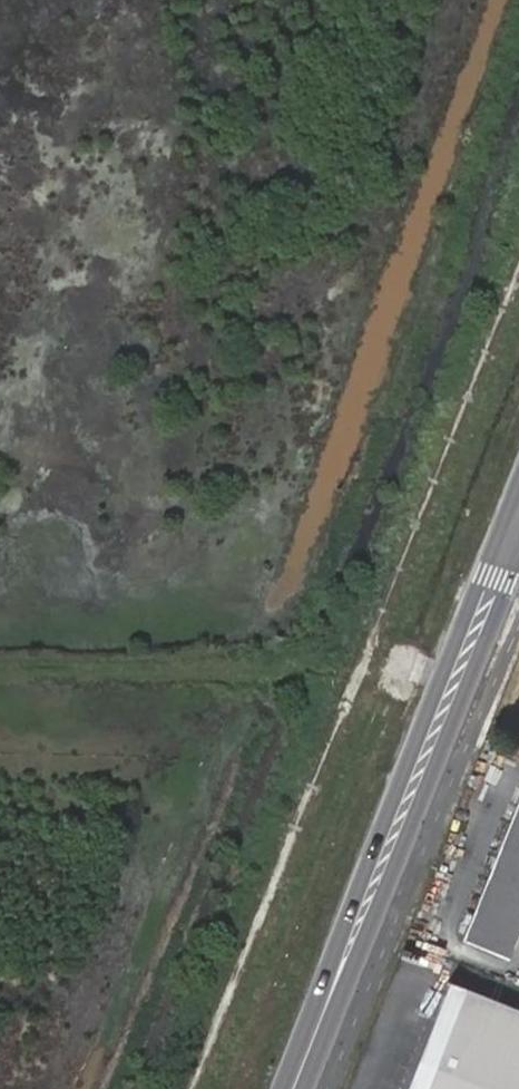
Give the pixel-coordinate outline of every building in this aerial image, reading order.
[(518,909),(518,816),(513,814),(464,936),(502,953),(518,909)] [(445,985),(405,1088),(518,1088),(518,1014),(445,985)]
